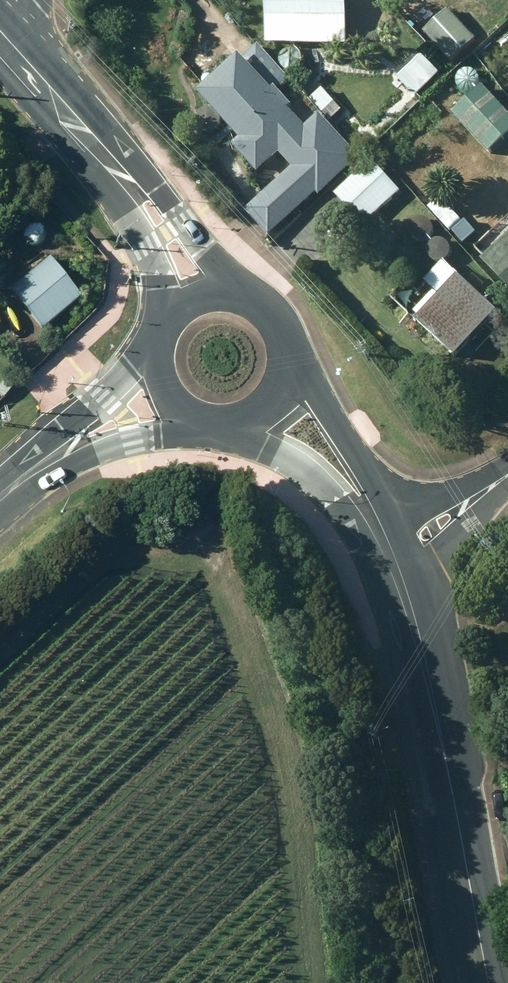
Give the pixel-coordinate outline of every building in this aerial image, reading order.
[(349,39),(349,0),(269,0),(269,40),(349,39)] [(425,29),(452,59),(476,37),(449,7),(425,29)] [(199,86),(241,133),(233,140),(259,168),(281,149),(293,163),(247,204),(270,229),(317,187),(320,190),(362,154),(320,107),(317,110),(302,92),(293,99),(279,83),(288,75),(259,41),(244,54),(241,50),(199,86)] [(423,50),(401,75),(419,93),(443,68),(423,50)] [(491,152),(507,136),(507,107),(493,91),(462,120),(491,152)] [(368,220),(401,188),(372,157),(338,189),(368,220)] [(483,255),(507,281),(507,232),(483,255)] [(42,325),(80,293),(47,254),(9,287),(42,325)] [(456,351),(499,305),(446,256),(427,276),(442,290),(418,316),(456,351)]
